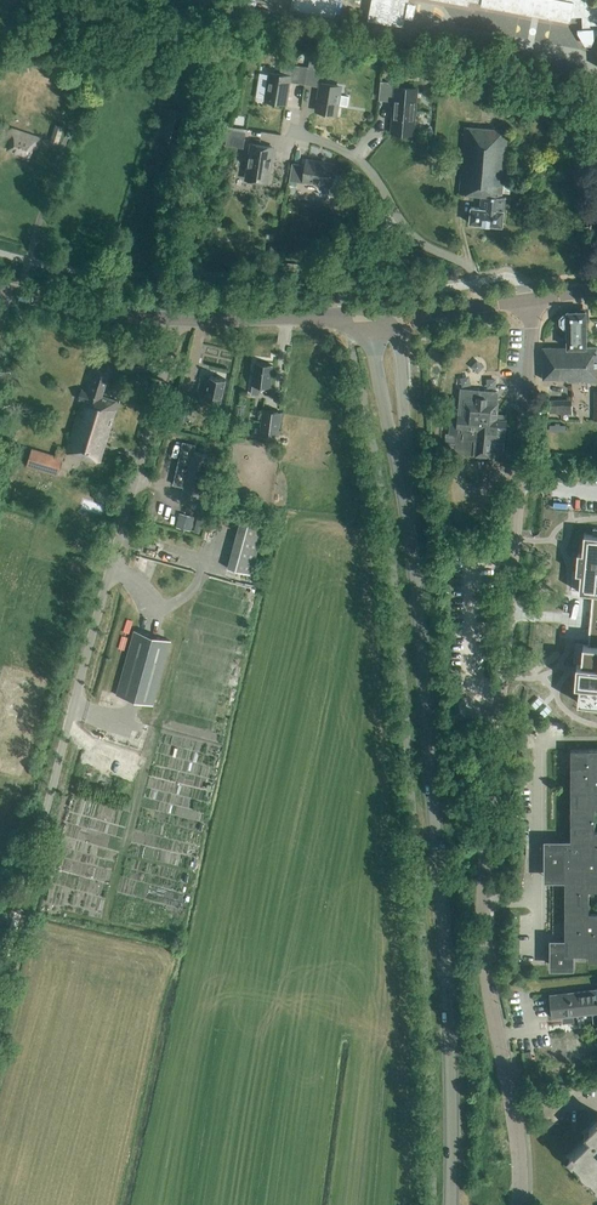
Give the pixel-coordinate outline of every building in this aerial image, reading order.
[(291,9),(335,17),(338,0),(292,0),(291,9)] [(368,20),(403,27),(408,0),(372,0),(368,20)] [(468,6),(469,1),(481,3),(481,6),(570,23),(571,17),(584,17),(585,32),(594,31),(596,31),(596,5),(592,6),(591,0),(436,0),(468,6)] [(260,8),(259,16),(270,18),(271,9),(260,8)] [(549,69),(552,57),(532,53),(531,57),(529,57),(528,61),(530,62),(530,66),(549,69)] [(191,77),(195,62),(185,59),(181,74),(191,77)] [(289,77),(291,65),(282,63),(280,76),(269,74),(265,99),(286,103),(290,78),(289,77)] [(304,85),(307,67),(299,66),(296,83),(304,85)] [(307,67),(304,85),(312,86),(315,68),(307,67)] [(414,136),(418,87),(396,85),(396,83),(389,82),(380,81),(379,99),(379,101),(392,102),(390,134),(414,136)] [(347,107),(349,97),(341,96),(343,86),(319,82),(314,112),(338,116),(339,106),(347,107)] [(546,117),(547,102),(531,102),(531,116),(546,117)] [(58,145),(64,127),(55,124),(49,142),(58,145)] [(502,226),(505,197),(501,197),(507,130),(465,127),(459,194),(481,196),(480,208),(471,208),(469,223),(502,226)] [(36,149),(40,139),(11,129),(8,139),(11,141),(8,149),(30,157),(33,148),(36,149)] [(226,138),(244,141),(246,132),(228,130),(226,138)] [(272,161),(274,149),(251,145),(246,178),(267,181),(270,161),(272,161)] [(332,186),(335,163),(306,158),(305,166),(292,164),(289,181),(287,194),(295,195),(297,182),(305,183),(305,182),(332,186)] [(208,199),(206,209),(214,211),(216,200),(208,199)] [(586,311),(567,311),(567,314),(564,314),(560,318),(560,324),(564,328),(567,328),(567,347),(543,348),(543,380),(567,379),(567,382),(596,382),(596,347),(586,347),(586,311)] [(270,387),(272,366),(255,363),(254,371),(253,371),(252,385),(253,385),(251,394),(259,395),(260,386),(270,387)] [(102,396),(109,374),(97,369),(94,379),(90,378),(86,390),(82,389),(79,399),(83,400),(68,452),(100,462),(119,401),(102,396)] [(220,402),(225,379),(210,376),(209,380),(202,379),(199,393),(206,394),(205,399),(220,402)] [(445,446),(444,453),(454,454),(490,458),(491,450),(492,440),(504,442),(507,415),(496,414),(497,403),(498,392),(460,388),(458,411),(457,421),(456,435),(456,438),(455,447),(445,446)] [(183,424),(190,396),(180,394),(173,421),(183,424)] [(550,413),(574,413),(574,399),(550,399),(550,413)] [(279,435),(282,413),(262,410),(260,433),(279,435)] [(173,485),(185,488),(183,496),(198,499),(208,456),(193,452),(194,446),(183,443),(173,485)] [(26,467),(57,476),(63,458),(32,449),(26,467)] [(205,513),(199,511),(194,532),(200,534),(205,513)] [(194,517),(179,513),(176,527),(191,531),(194,517)] [(251,575),(264,528),(240,521),(227,568),(251,575)] [(575,683),(580,684),(578,703),(587,703),(586,710),(596,711),(596,529),(593,528),(593,535),(584,534),(582,553),(578,552),(576,573),(581,573),(579,592),(593,593),(588,645),(583,645),(581,663),(577,663),(575,683)] [(153,705),(171,641),(134,631),(117,695),(153,705)] [(572,954),(588,954),(588,960),(596,960),(596,750),(571,750),(571,840),(565,840),(565,847),(544,847),(544,869),(565,869),(565,945),(549,945),(549,968),(572,968),(572,954)] [(596,988),(549,994),(552,1018),(565,1017),(566,1019),(572,1018),(572,1016),(596,1013),(596,991),(596,988)] [(525,1060),(533,1059),(531,1051),(524,1053),(525,1060)] [(584,1133),(589,1138),(569,1157),(596,1186),(596,1120),(584,1133)]
